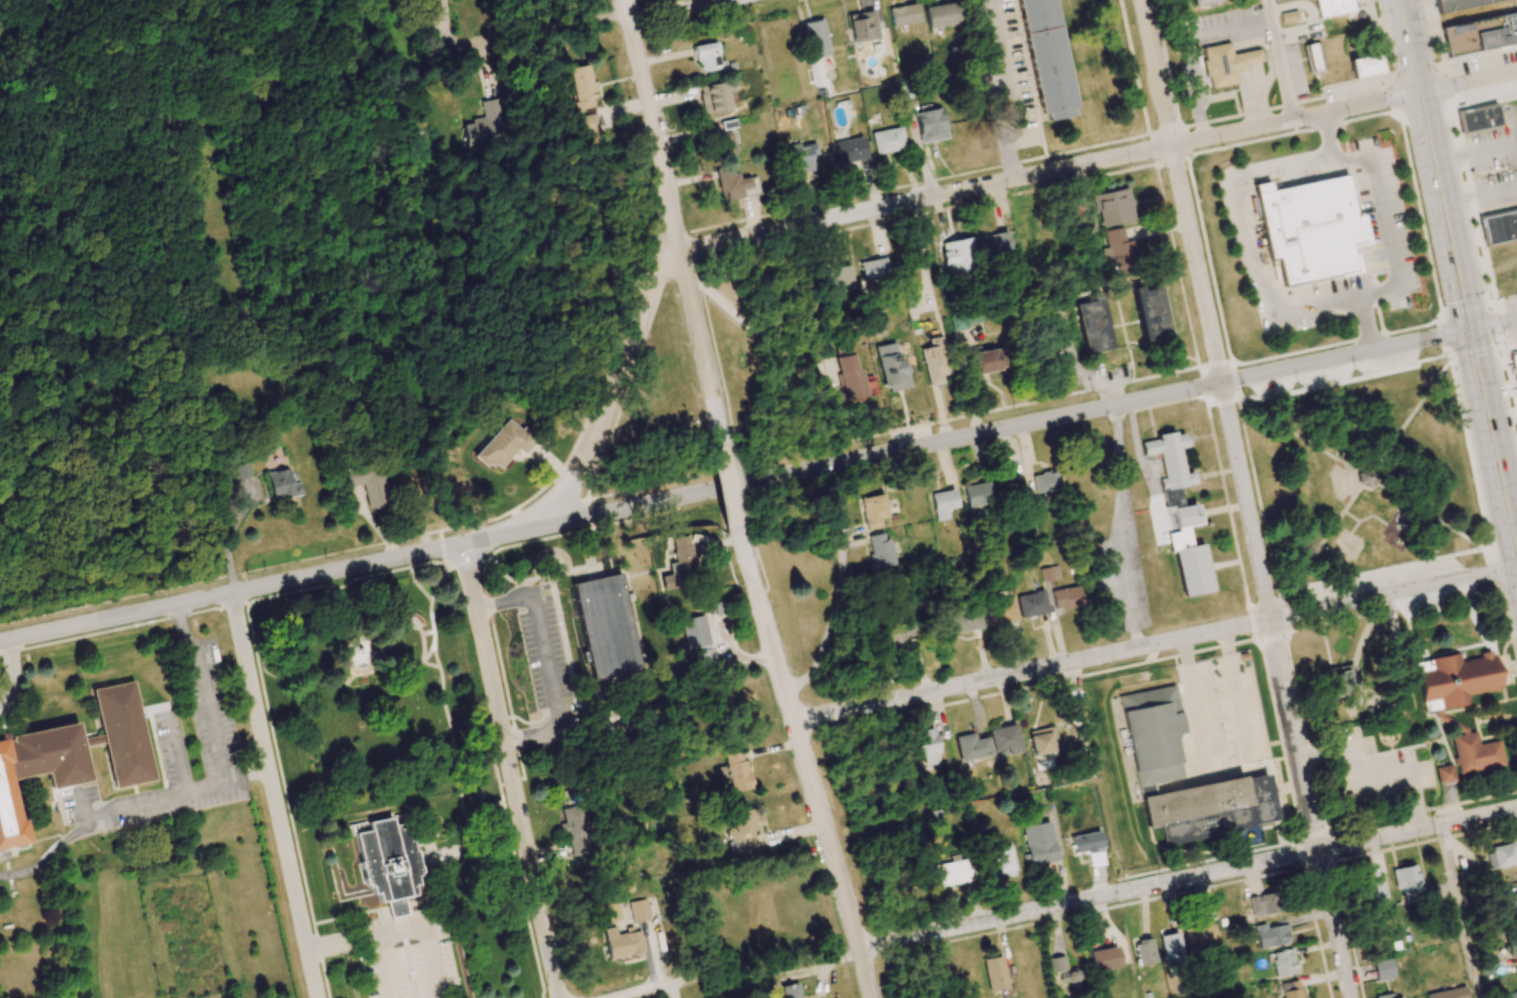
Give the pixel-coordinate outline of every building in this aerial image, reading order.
[(1043,111),(1018,0),(1051,0),(1075,103),(1043,111)] [(1319,18),(1353,12),(1351,0),(1316,0),(1319,18)] [(1503,0),(1434,0),(1437,13),(1503,0)] [(924,8),(928,28),(960,22),(956,1),(924,8)] [(919,24),(917,4),(890,7),(892,26),(919,24)] [(854,43),(878,38),(873,10),(848,15),(854,43)] [(1299,25),(1296,10),(1279,14),(1282,28),(1299,25)] [(1441,29),(1516,13),(1516,42),(1447,57),(1441,29)] [(811,58),(830,54),(822,19),(804,23),(811,58)] [(694,46),(699,73),(724,68),(723,61),(719,62),(715,42),(694,46)] [(1237,84),(1235,71),(1248,69),(1247,64),(1261,62),(1259,50),(1231,54),(1229,43),(1203,47),(1209,89),(1237,84)] [(1320,70),(1313,43),(1304,45),(1311,72),(1320,70)] [(1381,73),(1378,54),(1349,59),(1352,78),(1381,73)] [(568,68),(576,110),(597,106),(589,64),(568,68)] [(734,90),(733,83),(699,86),(702,114),(729,111),(727,91),(734,90)] [(482,101),(485,119),(465,122),(470,149),(507,142),(499,98),(482,101)] [(1461,114),(1497,106),(1501,125),(1465,133),(1461,114)] [(915,113),(922,143),(947,138),(941,108),(915,113)] [(600,129),(596,113),(579,117),(583,133),(600,129)] [(877,154),(905,148),(900,126),(872,133),(877,154)] [(714,157),(734,155),(732,132),(712,134),(714,157)] [(841,163),(867,159),(863,137),(838,141),(841,163)] [(792,144),(791,174),(813,175),(814,145),(792,144)] [(721,201),(759,194),(755,176),(736,179),(733,165),(715,169),(721,201)] [(1253,183),(1270,263),(1277,261),(1284,287),(1325,276),(1355,270),(1351,246),(1369,243),(1363,214),(1354,216),(1345,174),(1273,189),(1270,179),(1253,183)] [(1094,194),(1100,228),(1134,221),(1128,188),(1094,194)] [(1516,239),(1516,209),(1481,215),(1485,244),(1516,239)] [(1105,231),(1108,247),(1102,249),(1105,261),(1112,259),(1116,277),(1135,273),(1125,227),(1105,231)] [(978,237),(982,257),(1010,252),(1007,231),(978,237)] [(948,275),(977,269),(971,237),(941,243),(948,275)] [(887,277),(884,258),(861,262),(865,281),(887,277)] [(1168,337),(1158,287),(1141,290),(1140,285),(1131,287),(1142,342),(1168,337)] [(1085,354),(1111,349),(1101,298),(1076,303),(1085,354)] [(920,349),(929,386),(942,383),(940,376),(948,374),(939,336),(928,339),(930,347),(920,349)] [(1004,370),(1002,350),(966,353),(968,374),(1004,370)] [(908,387),(905,358),(898,359),(897,353),(879,356),(884,390),(908,387)] [(1509,354),(1516,353),(1516,381),(1514,382),(1509,354)] [(836,357),(845,401),(876,395),(873,381),(861,383),(855,354),(836,357)] [(501,469),(519,449),(523,453),(532,443),(526,438),(530,434),(511,417),(475,456),(488,468),(494,462),(501,469)] [(1183,597),(1212,592),(1204,544),(1191,546),(1188,526),(1200,524),(1197,504),(1182,507),(1179,487),(1195,484),(1193,472),(1183,473),(1180,448),(1186,447),(1184,433),(1174,435),(1174,432),(1156,435),(1157,440),(1142,442),(1144,456),(1159,453),(1163,478),(1160,479),(1166,513),(1174,512),(1177,531),(1168,533),(1171,551),(1176,550),(1183,597)] [(236,465),(239,479),(252,476),(249,462),(236,465)] [(367,510),(393,507),(391,495),(387,496),(384,465),(345,470),(347,487),(364,485),(367,510)] [(1368,467),(1374,469),(1380,471),(1382,483),(1379,485),(1372,490),(1364,488),(1360,486),(1359,475),(1368,467)] [(267,474),(272,500),(301,495),(296,468),(267,474)] [(1033,475),(1035,494),(1059,490),(1056,471),(1033,475)] [(1002,497),(1022,494),(1020,478),(1000,480),(1002,497)] [(964,485),(967,507),(991,504),(989,482),(964,485)] [(937,521),(949,519),(947,510),(958,507),(955,489),(931,494),(937,521)] [(879,519),(885,518),(883,495),(861,497),(864,530),(880,528),(879,519)] [(1046,495),(1031,496),(1032,512),(1046,511),(1046,495)] [(894,564),(888,540),(884,541),(882,533),(867,536),(874,568),(894,564)] [(681,587),(680,571),(691,569),(687,535),(671,537),(675,573),(657,575),(658,590),(681,587)] [(590,681),(640,673),(623,574),(573,582),(590,681)] [(1081,605),(1077,585),(1051,591),(1055,610),(1081,605)] [(1048,613),(1044,590),(1017,596),(1022,618),(1048,613)] [(1015,621),(1013,598),(986,601),(989,623),(1015,621)] [(950,633),(981,630),(979,610),(948,614),(950,633)] [(685,618),(690,663),(711,660),(705,615),(685,618)] [(890,644),(917,640),(915,625),(888,628),(890,644)] [(1424,712),(1470,705),(1468,694),(1500,689),(1493,650),(1479,653),(1480,657),(1460,660),(1460,654),(1416,661),(1424,712)] [(93,689),(112,788),(153,780),(134,681),(93,689)] [(1122,695),(1140,793),(1155,790),(1154,783),(1182,778),(1174,735),(1184,733),(1175,685),(1122,695)] [(1020,753),(1016,725),(990,728),(993,751),(1006,749),(1006,754),(1020,753)] [(1029,728),(1034,759),(1055,755),(1049,725),(1029,728)] [(916,730),(919,757),(923,757),(925,765),(939,763),(935,728),(916,730)] [(19,845),(10,779),(47,774),(48,788),(88,782),(83,746),(102,744),(101,736),(79,739),(78,730),(0,740),(0,848),(19,845)] [(1499,740),(1478,744),(1476,732),(1452,736),(1458,773),(1504,766),(1499,740)] [(987,737),(975,740),(973,733),(956,737),(961,761),(991,755),(987,737)] [(732,793),(752,788),(743,751),(723,756),(732,793)] [(1456,781),(1453,764),(1436,767),(1439,784),(1456,781)] [(1166,844),(1276,824),(1267,774),(1142,795),(1148,829),(1163,826),(1166,844)] [(584,805),(564,808),(570,857),(591,854),(584,805)] [(763,833),(757,807),(722,816),(728,841),(763,833)] [(1056,861),(1050,821),(1038,823),(1036,813),(1022,815),(1028,854),(1023,855),(1025,866),(1056,861)] [(354,833),(364,887),(369,886),(371,895),(376,894),(378,903),(387,901),(390,918),(408,915),(405,897),(413,895),(412,886),(419,884),(406,814),(367,821),(369,831),(354,833)] [(1101,849),(1098,831),(1070,837),(1074,854),(1101,849)] [(1514,844),(1486,850),(1489,869),(1516,864),(1516,861),(1514,844)] [(998,876),(1016,873),(1011,845),(988,849),(990,863),(996,862),(998,876)] [(940,888),(972,880),(967,858),(935,866),(940,888)] [(1401,888),(1405,904),(1415,902),(1414,893),(1420,892),(1414,865),(1392,869),(1396,889),(1401,888)] [(1363,909),(1389,904),(1384,880),(1358,885),(1363,909)] [(1501,896),(1506,918),(1516,916),(1516,892),(1501,896)] [(1281,910),(1277,896),(1250,903),(1254,918),(1281,910)] [(652,919),(648,898),(629,902),(633,923),(652,919)] [(1255,925),(1259,949),(1290,943),(1285,920),(1255,925)] [(1217,944),(1213,924),(1184,929),(1188,950),(1217,944)] [(609,959),(644,952),(640,930),(616,935),(615,927),(603,929),(609,959)] [(1166,961),(1183,957),(1178,932),(1160,936),(1166,961)] [(1505,935),(1508,955),(1516,954),(1516,934),(1505,935)] [(1138,966),(1156,962),(1151,938),(1133,942),(1138,966)] [(1090,950),(1093,971),(1120,968),(1117,947),(1090,950)] [(1275,976),(1295,974),(1293,950),(1273,952),(1275,976)] [(990,992),(1007,989),(1001,956),(983,959),(990,992)] [(1394,977),(1391,958),(1373,961),(1377,981),(1394,977)] [(1299,981),(1282,983),(1283,997),(1301,997),(1299,981)] [(784,997),(804,997),(804,996),(800,996),(798,983),(782,986),(784,997)] [(1427,997),(1467,997),(1464,986),(1426,994),(1427,997)]
